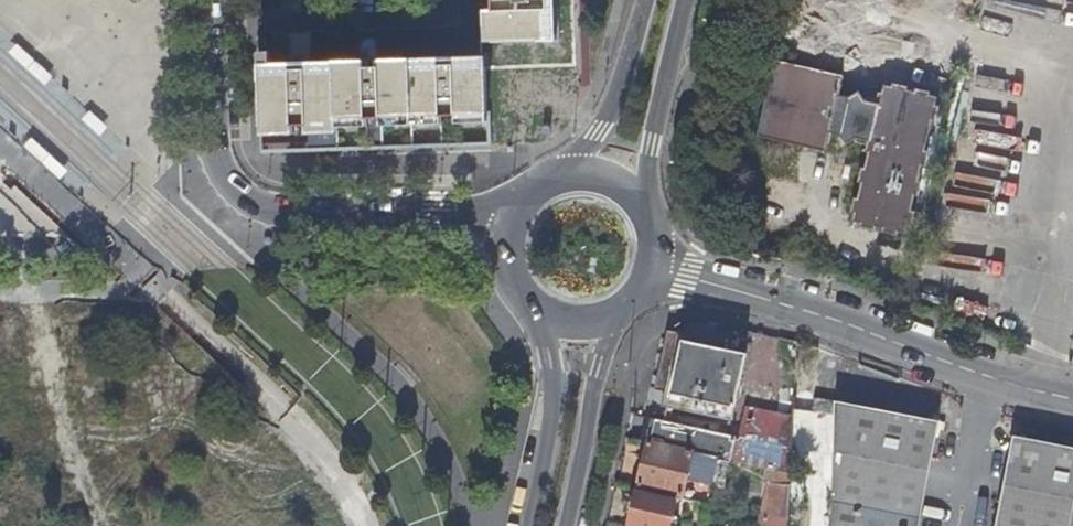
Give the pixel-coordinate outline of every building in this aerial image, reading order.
[(493,39),(546,38),(545,10),(548,10),(548,0),(492,0),(493,39)] [(486,110),(485,65),(456,66),(456,63),(441,63),(441,66),(378,68),(378,65),(366,65),(366,68),(305,70),(304,67),(291,67),(291,71),(259,72),(262,125),(336,123),(336,114),(486,110)] [(939,106),(941,98),(932,96),(933,92),(919,90),(918,92),(911,91),(911,88),(897,84),(897,87),(887,85),(886,94),(882,94),(881,101),(870,99),(869,102),(864,94),(854,98),(844,96),(846,85),(766,66),(753,129),(832,148),(835,136),(843,137),(852,147),(860,141),(860,144),(870,146),(868,155),(871,156),(869,170),(866,169),(863,182),(866,183),(863,198),(860,198),(856,213),(859,214),(857,221),(865,224),(865,227),(880,231),(881,228),(888,229),(888,232),(902,236),(903,232),(910,233),(912,226),(916,226),(919,211),(916,210),(919,196),(922,196),(926,182),(923,181),(926,166),(929,166),(932,152),(930,151),(936,121),(939,121),(942,107),(939,106)] [(744,352),(677,338),(676,340),(663,338),(656,370),(652,389),(666,392),(663,404),(730,418),(744,352)] [(940,420),(837,399),(833,525),(919,525),(940,420)] [(738,434),(790,442),(795,414),(756,408),(754,417),(741,415),(738,434)] [(650,439),(733,457),(738,434),(654,417),(650,439)] [(1072,512),(1072,446),(1014,434),(996,525),(1070,525),(1072,512)] [(683,495),(723,504),(733,457),(650,439),(639,483),(683,493),(683,495)] [(760,525),(790,525),(796,469),(762,465),(757,518),(760,525)] [(639,525),(670,525),(676,495),(638,488),(631,524),(639,525)]
